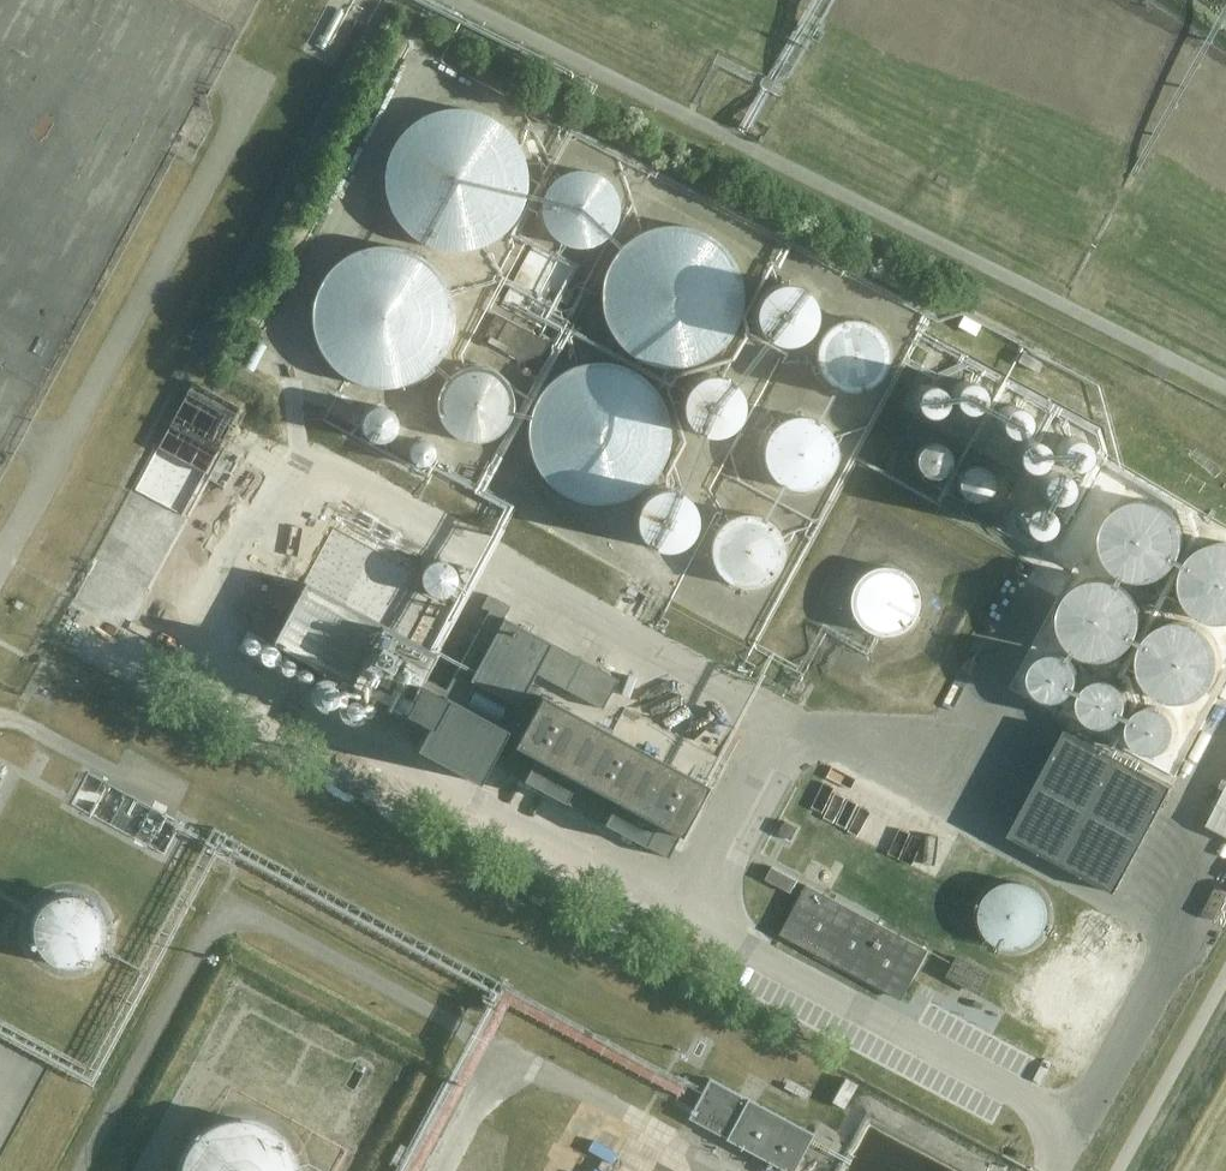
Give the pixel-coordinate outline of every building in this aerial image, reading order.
[(463,109),(456,109),(450,109),(444,110),(438,111),(432,113),(426,115),(421,118),(416,122),(411,125),(406,130),(402,134),(398,139),(395,144),(392,150),(390,155),(388,161),(386,167),(386,173),(385,180),(386,186),(386,192),(388,198),(390,204),(392,210),(395,215),(398,220),(402,225),(406,230),(411,234),(416,238),(421,241),(426,244),(432,246),(438,248),(444,249),(450,250),(456,250),(462,250),(469,249),(475,248),(481,246),(486,244),(492,241),(497,238),(502,234),(506,230),(511,225),(514,220),(518,215),(521,210),(523,204),(525,198),(526,192),(527,186),(527,180),(527,173),(526,167),(525,161),(523,155),(521,150),(518,144),(514,139),(511,134),(507,130),(502,125),(497,122),(492,118),(486,116),(481,113),(475,111),(469,110),(463,109)] [(584,171),(581,171),(578,171),(574,172),(571,172),(568,174),(565,175),(562,176),(559,178),(556,180),(554,183),(551,185),(549,188),(548,191),(546,194),(545,197),(544,200),(543,203),(543,207),(543,210),(543,214),(544,217),(544,220),(545,223),(547,226),(548,229),(550,232),(552,235),(555,237),(557,239),(560,241),(563,243),(566,245),(569,246),(573,247),(576,247),(579,247),(583,247),(586,247),(589,247),(593,246),(596,245),(599,243),(602,241),(605,239),(607,237),(609,235),(612,232),(614,229),(615,227),(617,223),(618,220),(619,217),(619,214),(619,210),(619,207),(619,204),(618,200),(617,197),(616,194),(614,191),(613,188),(611,185),(608,183),(606,180),(603,178),(600,176),(597,175),(594,174),(591,173),(588,172),(584,171)] [(679,225),(672,225),(666,225),(660,226),(654,228),(648,229),(642,232),(637,235),(632,238),(627,242),(622,246),(618,251),(614,255),(611,261),(608,266),(606,272),(604,278),(602,284),(602,290),(601,296),(602,302),(602,308),(604,315),(606,320),(608,326),(611,332),(614,337),(618,342),(622,346),(627,351),(632,354),(637,358),(642,360),(648,363),(654,365),(660,366),(666,367),(672,367),(679,367),(685,366),(691,365),(697,363),(702,360),(708,358),(713,354),(718,351),(723,346),(727,342),(731,337),(734,332),(737,326),(739,320),(741,314),(742,308),(743,302),(743,296),(743,290),(742,284),(741,278),(739,272),(737,266),(734,261),(731,255),(727,250),(723,246),(718,242),(713,238),(708,235),(702,232),(697,229),(691,228),(685,226),(679,225)] [(389,245),(383,245),(377,245),(371,246),(365,247),(359,249),(353,252),(348,254),(342,258),(338,261),(333,266),(329,270),(325,275),(322,280),(319,286),(316,292),(315,297),(313,303),(312,310),(312,316),(312,322),(313,328),(315,334),(316,340),(319,346),(322,351),(325,356),(329,361),(333,366),(337,370),(342,374),(348,377),(353,380),(359,382),(365,384),(371,385),(377,386),(383,387),(389,386),(395,385),(401,384),(407,382),(413,380),(419,377),(424,374),(429,370),(433,366),(437,361),(441,356),(445,351),(447,346),(450,340),(452,334),(453,328),(454,322),(454,316),(454,310),(453,303),(452,297),(450,292),(447,286),(445,280),(441,275),(437,270),(433,266),(429,262),(424,258),(419,254),(413,252),(407,249),(401,247),(395,246),(389,245)] [(789,283),(786,283),(783,283),(780,283),(778,284),(775,285),(772,286),(770,287),(767,289),(765,291),(763,293),(761,295),(759,297),(758,300),(756,302),(755,305),(755,308),(754,311),(754,314),(754,316),(754,319),(755,322),(755,325),(756,328),(758,330),(759,333),(761,335),(763,337),(765,339),(767,341),(769,343),(772,344),(775,345),(777,346),(780,347),(783,347),(786,347),(789,347),(792,347),(795,346),(797,345),(800,344),(803,343),(805,341),(807,339),(809,337),(811,335),(813,333),(814,330),(816,328),(817,325),(817,322),(818,320),(818,317),(818,314),(818,311),(818,308),(817,305),(816,303),(814,300),(813,297),(811,295),(809,293),(807,291),(805,289),(803,288),(800,286),(797,285),(795,284),(792,283),(789,283)] [(483,340),(536,368),(550,342),(497,314),(483,340)] [(857,319),(853,319),(850,319),(847,320),(844,320),(841,321),(838,322),(835,324),(832,326),(830,328),(827,330),(825,332),(823,335),(821,338),(820,340),(819,344),(818,347),(817,350),(817,353),(817,356),(817,359),(817,363),(818,366),(819,369),(821,372),(822,375),(824,377),(826,380),(828,382),(831,384),(833,386),(836,388),(839,389),(842,390),(845,391),(848,391),(852,392),(855,392),(858,391),(861,391),(864,390),(867,389),(870,388),(873,386),(876,384),(878,382),(880,380),(882,377),(884,375),(886,372),(887,369),(888,366),(889,363),(890,359),(890,356),(890,353),(889,350),(889,347),(888,344),(887,341),(885,338),(883,335),(882,332),(879,330),(877,328),(874,326),(872,324),(869,322),(866,321),(863,320),(860,320),(857,319)] [(1018,362),(1036,372),(1041,362),(1023,353),(1018,362)] [(606,362),(599,361),(593,362),(587,362),(581,364),(575,366),(569,368),(564,371),(559,374),(554,378),(549,382),(545,387),(541,392),(538,397),(535,402),(533,408),(531,414),(529,420),(529,426),(528,432),(529,439),(529,445),(531,451),(533,457),(535,462),(538,468),(541,473),(545,478),(549,483),(554,487),(559,491),(564,494),(569,497),(575,499),(581,501),(587,502),(593,503),(599,503),(606,503),(612,502),(618,501),(624,499),(629,497),(635,494),(640,491),(645,487),(650,483),(654,478),(658,473),(661,468),(664,462),(666,457),(668,451),(669,445),(670,439),(670,432),(670,426),(669,420),(668,414),(666,408),(664,402),(661,397),(658,392),(654,387),(650,382),(645,378),(640,374),(635,371),(629,368),(624,366),(618,364),(612,362),(606,362)] [(479,366),(476,366),(473,366),(469,366),(466,367),(463,368),(460,369),(457,371),(454,373),(452,375),(449,377),(447,380),(445,382),(443,385),(441,388),(440,391),(439,394),(438,397),(438,401),(438,404),(438,407),(438,411),(439,414),(440,417),(441,420),(443,423),(445,426),(447,429),(449,431),(451,433),(454,435),(457,437),(460,439),(463,440),(466,441),(469,442),(473,442),(476,442),(479,442),(483,442),(486,441),(489,440),(492,439),(495,437),(498,435),(501,433),(503,431),(505,429),(507,426),(509,423),(511,420),(512,417),(513,414),(514,411),(514,407),(514,404),(514,401),(514,397),(513,394),(512,391),(511,388),(509,385),(507,382),(505,380),(503,377),(501,375),(498,373),(495,371),(492,369),(489,368),(486,367),(483,366),(479,366)] [(715,375),(713,374),(710,374),(707,375),(704,376),(701,376),(699,378),(696,379),(694,380),(691,382),(689,384),(687,386),(686,389),(684,391),(683,394),(682,396),(681,399),(680,402),(680,405),(680,408),(680,411),(681,414),(682,416),(683,419),(684,422),(685,424),(687,426),(689,429),(691,431),(693,432),(696,434),(698,435),(701,437),(704,438),(707,438),(709,439),(712,439),(715,439),(718,438),(721,438),(724,437),(726,436),(729,434),(731,433),(734,431),(736,429),(738,427),(739,424),(741,422),(742,419),(743,417),(744,414),(744,411),(745,408),(745,405),(744,402),(744,399),(743,397),(742,394),(741,391),(739,389),(738,387),(736,384),(734,382),(731,381),(729,379),(726,378),(724,376),(721,376),(718,375),(715,375)] [(968,380),(966,380),(965,380),(963,380),(962,381),(960,381),(959,382),(958,382),(956,383),(955,384),(954,385),(953,386),(952,387),(952,389),(951,390),(950,391),(950,393),(950,394),(950,396),(950,397),(950,399),(950,400),(950,402),(951,403),(952,404),(952,406),(953,407),(954,408),(955,409),(956,410),(958,411),(959,411),(960,412),(962,412),(963,413),(965,413),(966,413),(968,413),(969,413),(970,412),(972,412),(973,411),(975,411),(976,410),(977,409),(978,408),(979,407),(980,406),(981,404),(981,403),(982,402),(982,400),(982,399),(983,397),(983,396),(983,394),(982,393),(982,392),(981,390),(981,389),(980,388),(979,386),(978,385),(977,384),(976,383),(975,382),(973,382),(972,381),(971,381),(969,380),(968,380)] [(158,446),(204,472),(240,408),(194,382),(158,446)] [(929,383),(927,383),(926,384),(924,384),(923,384),(922,384),(920,385),(919,386),(918,387),(916,387),(915,388),(914,390),(914,391),(913,392),(912,393),(912,395),(911,396),(911,398),(911,399),(911,401),(911,402),(911,404),(912,405),(912,406),(913,408),(913,409),(914,410),(915,411),(916,412),(918,413),(919,414),(920,415),(921,415),(923,416),(924,416),(926,416),(927,416),(929,416),(930,416),(932,416),(933,415),(934,415),(936,414),(937,413),(938,412),(939,411),(940,410),(941,409),(942,408),(942,406),(943,405),(943,404),(944,402),(944,401),(944,399),(944,398),(943,396),(943,395),(942,394),(942,392),(941,391),(940,390),(939,389),(938,388),(937,387),(936,386),(934,385),(933,385),(932,384),(930,384),(929,383)] [(1014,404),(1012,404),(1011,404),(1009,405),(1008,405),(1006,405),(1005,406),(1004,407),(1002,407),(1001,408),(1000,409),(999,410),(998,412),(998,413),(997,414),(996,416),(996,417),(996,419),(996,420),(996,422),(996,423),(996,424),(996,426),(997,427),(998,429),(998,430),(999,431),(1000,432),(1001,433),(1002,434),(1004,435),(1005,436),(1006,436),(1008,437),(1009,437),(1011,437),(1012,437),(1014,437),(1015,437),(1016,437),(1018,436),(1019,436),(1020,435),(1022,434),(1023,433),(1024,432),(1025,431),(1026,430),(1027,429),(1027,427),(1028,426),(1028,425),(1028,423),(1029,422),(1029,420),(1028,419),(1028,417),(1028,416),(1027,414),(1027,413),(1026,412),(1025,411),(1024,409),(1023,408),(1022,408),(1021,407),(1019,406),(1018,405),(1017,405),(1015,405),(1014,404)] [(804,416),(801,416),(798,416),(794,417),(791,417),(788,418),(785,420),(782,421),(780,423),(777,425),(775,427),(773,429),(771,432),(769,434),(768,437),(766,440),(765,443),(765,446),(764,450),(764,453),(764,456),(765,459),(765,462),(766,465),(767,468),(769,471),(771,474),(773,476),(775,479),(777,481),(780,483),(782,484),(785,486),(788,487),(791,488),(794,489),(798,489),(801,489),(804,489),(807,489),(810,488),(813,487),(816,486),(819,484),(822,483),(824,481),(827,479),(829,476),(831,474),(832,471),(834,468),(835,465),(836,462),(837,459),(837,456),(837,453),(837,449),(837,446),(836,443),(835,440),(834,437),(832,434),(831,432),(829,429),(827,427),(824,425),(822,423),(819,421),(816,420),(813,418),(810,417),(807,417),(804,416)] [(1075,436),(1073,436),(1072,436),(1070,436),(1069,437),(1067,437),(1066,438),(1065,439),(1064,439),(1062,440),(1061,441),(1060,442),(1059,444),(1059,445),(1058,446),(1057,448),(1057,449),(1057,450),(1057,452),(1057,453),(1057,455),(1057,456),(1057,458),(1058,459),(1059,460),(1059,462),(1060,463),(1061,464),(1062,465),(1063,466),(1065,467),(1066,468),(1067,468),(1069,469),(1070,469),(1072,469),(1073,469),(1075,469),(1076,469),(1078,469),(1079,468),(1080,468),(1082,467),(1083,466),(1084,465),(1085,464),(1086,463),(1087,462),(1088,461),(1088,459),(1089,458),(1089,456),(1090,455),(1090,454),(1090,452),(1090,451),(1089,449),(1089,448),(1088,446),(1088,445),(1087,444),(1086,442),(1085,441),(1084,440),(1083,439),(1082,439),(1080,438),(1079,437),(1078,437),(1076,436),(1075,436)] [(1032,439),(1030,439),(1029,439),(1027,439),(1026,440),(1025,440),(1023,441),(1022,441),(1021,442),(1019,443),(1018,444),(1017,445),(1017,446),(1016,448),(1015,449),(1015,450),(1014,452),(1014,453),(1014,455),(1014,456),(1014,458),(1014,459),(1015,461),(1015,462),(1016,463),(1016,465),(1017,466),(1018,467),(1019,468),(1021,469),(1022,470),(1023,470),(1024,471),(1026,471),(1027,472),(1029,472),(1030,472),(1032,472),(1033,472),(1035,471),(1036,471),(1037,470),(1039,470),(1040,469),(1041,468),(1042,467),(1043,466),(1044,465),(1045,463),(1045,462),(1046,461),(1046,459),(1047,458),(1047,456),(1047,455),(1047,453),(1046,452),(1046,450),(1046,449),(1045,448),(1044,446),(1043,445),(1042,444),(1041,443),(1040,442),(1039,441),(1038,441),(1036,440),(1035,440),(1033,439),(1032,439)] [(423,441),(422,441),(420,441),(418,442),(416,442),(415,443),(413,445),(412,446),(411,448),(410,449),(410,451),(410,453),(410,455),(410,457),(411,458),(412,460),(413,461),(414,463),(416,464),(417,464),(419,465),(421,465),(423,465),(425,465),(427,464),(428,463),(430,462),(431,461),(432,459),(433,458),(434,456),(434,454),(434,452),(434,451),(433,449),(432,447),(431,446),(430,444),(429,443),(427,442),(425,441),(423,441)] [(934,442),(932,442),(930,442),(928,443),(926,443),(924,444),(922,445),(921,447),(919,448),(918,450),(917,451),(916,453),(915,455),(914,457),(914,459),(914,461),(914,463),(915,465),(915,467),(916,469),(917,471),(918,472),(919,474),(921,475),(923,476),(924,478),(926,478),(928,479),(930,479),(932,480),(934,480),(936,479),(938,479),(940,478),(942,477),(944,476),(945,475),(947,474),(948,472),(949,470),(950,469),(951,467),(951,465),(952,463),(952,461),(952,459),(951,456),(951,455),(950,453),(949,451),(948,449),(947,448),(945,446),(943,445),(942,444),(940,443),(938,443),(936,442),(934,442)] [(977,465),(975,465),(973,465),(971,466),(969,466),(967,467),(966,468),(964,470),(963,471),(961,473),(960,475),(959,476),(959,478),(958,480),(958,482),(958,484),(959,486),(959,488),(960,490),(961,492),(962,494),(963,495),(965,497),(966,498),(968,499),(970,500),(972,500),(974,501),(976,501),(978,501),(980,500),(982,500),(984,499),(986,498),(987,497),(989,495),(990,494),(991,492),(992,490),(993,488),(994,486),(994,484),(994,482),(994,480),(993,478),(993,476),(992,475),(991,473),(990,471),(988,470),(987,468),(985,467),(983,466),(981,466),(979,465),(977,465)] [(1056,471),(1055,471),(1054,471),(1052,471),(1051,472),(1049,472),(1048,473),(1046,473),(1045,474),(1044,475),(1043,476),(1042,477),(1041,478),(1040,480),(1040,481),(1039,482),(1039,484),(1039,485),(1038,487),(1038,488),(1039,490),(1039,491),(1039,493),(1040,494),(1040,495),(1041,497),(1042,498),(1043,499),(1044,500),(1045,501),(1046,502),(1048,502),(1049,503),(1051,503),(1052,504),(1053,504),(1055,504),(1056,504),(1058,504),(1059,503),(1061,503),(1062,502),(1063,502),(1065,501),(1066,500),(1067,499),(1068,498),(1069,497),(1069,495),(1070,494),(1071,493),(1071,491),(1071,490),(1071,488),(1071,487),(1071,485),(1071,484),(1071,482),(1070,481),(1069,480),(1069,478),(1068,477),(1067,476),(1066,475),(1065,474),(1063,473),(1062,473),(1061,472),(1059,472),(1058,471),(1056,471)] [(673,490),(670,490),(667,490),(664,491),(661,491),(658,492),(656,493),(653,495),(651,496),(649,498),(646,500),(644,502),(643,505),(641,507),(640,510),(639,512),(638,515),(638,518),(637,521),(637,524),(638,527),(638,529),(639,532),(640,535),(641,538),(643,540),(644,542),(646,545),(648,547),(651,548),(653,550),(656,551),(658,552),(661,553),(664,554),(667,554),(670,555),(672,554),(675,554),(678,553),(681,553),(684,551),(686,550),(689,548),(691,547),(693,545),(695,543),(697,540),(698,538),(699,535),(700,532),(701,530),(702,527),(702,524),(702,521),(702,518),(701,515),(700,513),(699,510),(698,507),(697,505),(695,502),(693,500),(691,498),(689,496),(686,495),(684,493),(681,492),(678,491),(676,491),(673,490)] [(1148,500),(1144,500),(1141,500),(1137,501),(1133,502),(1130,503),(1126,504),(1123,506),(1120,508),(1117,510),(1114,513),(1112,516),(1110,519),(1108,522),(1106,525),(1105,529),(1104,532),(1103,536),(1103,540),(1103,543),(1103,547),(1104,551),(1105,554),(1106,558),(1108,561),(1110,564),(1112,568),(1114,570),(1117,573),(1120,575),(1123,577),(1126,579),(1130,581),(1133,582),(1137,583),(1140,583),(1144,583),(1148,583),(1152,583),(1155,582),(1159,581),(1162,579),(1166,577),(1169,575),(1172,573),(1174,571),(1177,568),(1179,565),(1181,562),(1183,558),(1184,555),(1185,551),(1186,547),(1186,544),(1186,540),(1186,536),(1185,533),(1184,529),(1183,526),(1181,522),(1179,519),(1177,516),(1175,513),(1172,511),(1169,508),(1166,506),(1163,504),(1159,503),(1156,502),(1152,501),(1148,500)] [(1038,505),(1037,505),(1035,505),(1034,505),(1032,506),(1031,506),(1029,507),(1028,507),(1027,508),(1026,509),(1025,510),(1024,511),(1023,512),(1022,514),(1021,515),(1021,516),(1020,518),(1020,519),(1020,521),(1020,522),(1020,524),(1020,525),(1021,526),(1021,528),(1022,529),(1023,530),(1024,532),(1024,533),(1026,534),(1027,535),(1028,535),(1029,536),(1031,537),(1032,537),(1033,538),(1035,538),(1036,538),(1038,538),(1039,538),(1041,537),(1042,537),(1044,536),(1045,536),(1046,535),(1047,534),(1048,533),(1049,532),(1050,531),(1051,529),(1052,528),(1052,527),(1053,525),(1053,524),(1053,522),(1053,521),(1053,519),(1053,518),(1052,516),(1052,515),(1051,514),(1050,512),(1049,511),(1048,510),(1047,509),(1046,508),(1045,507),(1044,507),(1042,506),(1041,505),(1039,505),(1038,505)] [(751,514),(748,514),(744,514),(741,514),(738,515),(735,516),(732,517),(729,519),(727,520),(724,522),(722,525),(720,527),(718,529),(716,532),(715,535),(713,538),(712,541),(712,544),(711,547),(711,550),(711,553),(712,557),(712,560),(713,563),(714,566),(716,568),(718,571),(720,574),(722,576),(724,578),(727,580),(729,582),(732,583),(735,584),(738,585),(741,586),(744,587),(748,587),(751,587),(754,586),(757,585),(760,584),(763,583),(766,582),(769,580),(771,578),(773,576),(776,574),(777,571),(779,569),(781,566),(782,563),(783,560),(784,557),(784,553),(784,550),(784,547),(784,544),(783,541),(782,538),(781,535),(779,532),(778,529),(776,527),(773,525),(771,522),(769,520),(766,519),(763,517),(760,516),(757,515),(754,514),(751,514)] [(1225,542),(1221,542),(1218,542),(1214,543),(1211,544),(1207,546),(1204,548),(1201,550),(1198,552),(1195,555),(1193,557),(1190,560),(1188,564),(1187,567),(1185,570),(1184,574),(1184,578),(1183,581),(1183,585),(1184,589),(1184,592),(1185,596),(1187,600),(1188,603),(1190,606),(1192,609),(1195,612),(1198,615),(1200,617),(1204,619),(1207,621),(1210,622),(1214,623),(1217,624),(1221,625),(1225,625),(1225,542)] [(143,549),(112,604),(135,617),(166,562),(143,549)] [(443,561),(441,561),(438,561),(436,561),(434,562),(432,563),(430,564),(428,566),(426,568),(425,569),(424,572),(423,574),(422,576),(422,578),(422,581),(423,583),(424,585),(425,587),(426,589),(428,591),(429,593),(431,594),(433,595),(436,596),(438,596),(440,596),(443,596),(445,595),(447,595),(449,594),(451,592),(453,591),(454,589),(456,587),(457,585),(457,582),(458,580),(458,578),(457,575),(457,573),(456,571),(455,569),(453,567),(451,565),(450,564),(448,563),(445,562),(443,561)] [(888,566),(885,566),(882,566),(879,567),(876,568),(873,568),(870,570),(867,571),(864,573),(862,575),(860,577),(858,579),(856,582),(854,584),(853,587),(852,590),(851,593),(850,596),(850,599),(850,602),(850,606),(851,609),(852,612),(853,614),(854,617),(856,620),(857,623),(859,625),(862,627),(864,629),(867,631),(870,632),(872,633),(875,634),(878,635),(881,635),(885,636),(888,635),(891,635),(894,634),(897,633),(900,632),(902,631),(905,629),(907,627),(910,625),(912,623),(914,620),(915,618),(917,615),(918,612),(919,609),(919,606),(919,603),(919,600),(919,596),(919,593),(918,590),(917,587),(915,585),(914,582),(912,579),(910,577),(908,575),(905,573),(903,571),(900,570),(897,569),(894,568),(891,567),(888,566)] [(1106,580),(1103,580),(1099,580),(1095,580),(1091,581),(1088,582),(1084,584),(1081,586),(1078,588),(1075,590),(1072,592),(1070,595),(1068,598),(1066,601),(1064,605),(1063,608),(1062,612),(1061,616),(1061,619),(1061,623),(1061,627),(1062,630),(1063,634),(1064,637),(1066,641),(1068,644),(1070,647),(1072,650),(1075,652),(1078,655),(1081,657),(1084,659),(1088,660),(1091,661),(1095,662),(1099,663),(1102,663),(1106,663),(1110,662),(1113,661),(1117,660),(1120,659),(1124,657),(1127,655),(1130,653),(1132,650),(1135,647),(1137,644),(1139,641),(1141,638),(1142,634),(1143,631),(1144,627),(1144,623),(1144,620),(1144,616),(1143,612),(1142,609),(1141,605),(1139,602),(1137,598),(1135,595),(1133,593),(1130,590),(1127,588),(1124,586),(1121,584),(1117,582),(1114,581),(1110,580),(1106,580)] [(309,583),(275,645),(427,731),(417,748),(480,782),(503,739),(514,745),(502,767),(668,858),(707,785),(614,735),(594,724),(619,680),(555,645),(504,618),(514,599),(494,588),(490,596),(489,595),(482,607),(492,612),(449,691),(424,677),(437,653),(309,583)] [(1185,623),(1181,623),(1178,623),(1174,623),(1170,624),(1167,625),(1163,627),(1160,628),(1157,630),(1154,633),(1151,635),(1149,638),(1147,641),(1145,644),(1143,648),(1142,651),(1141,655),(1140,658),(1140,662),(1140,666),(1140,670),(1141,673),(1142,677),(1143,680),(1145,684),(1147,687),(1149,690),(1151,693),(1154,695),(1157,698),(1160,700),(1163,701),(1167,703),(1170,704),(1174,705),(1177,705),(1181,706),(1185,705),(1189,705),(1192,704),(1196,703),(1199,702),(1203,700),(1206,698),(1209,695),(1211,693),(1214,690),(1216,687),(1218,684),(1220,681),(1221,677),(1222,673),(1223,670),(1223,666),(1223,662),(1223,659),(1222,655),(1221,651),(1220,648),(1218,645),(1216,641),(1214,638),(1212,635),(1209,633),(1206,631),(1203,628),(1200,627),(1196,625),(1193,624),(1189,623),(1185,623)] [(1058,653),(1056,653),(1054,653),(1052,653),(1050,654),(1047,655),(1045,655),(1043,657),(1042,658),(1040,659),(1038,661),(1037,662),(1036,664),(1034,666),(1033,668),(1033,670),(1032,672),(1032,674),(1031,676),(1031,679),(1032,681),(1032,683),(1033,685),(1033,687),(1034,689),(1035,691),(1037,693),(1038,695),(1040,696),(1042,698),(1043,699),(1045,700),(1047,701),(1049,701),(1052,702),(1054,702),(1056,702),(1058,702),(1060,702),(1063,701),(1065,701),(1067,700),(1069,699),(1071,698),(1072,696),(1074,695),(1075,693),(1077,691),(1078,689),(1079,687),(1080,685),(1080,683),(1081,681),(1081,679),(1081,677),(1081,674),(1080,672),(1080,670),(1079,668),(1078,666),(1077,664),(1075,662),(1074,661),(1072,659),(1071,658),(1069,657),(1067,656),(1065,655),(1063,654),(1061,653),(1058,653)] [(1108,680),(1106,680),(1104,680),(1101,680),(1099,680),(1097,681),(1095,682),(1093,683),(1091,684),(1090,686),(1088,687),(1086,689),(1085,691),(1084,692),(1083,694),(1082,696),(1082,699),(1081,701),(1081,703),(1081,705),(1081,707),(1082,710),(1082,712),(1083,714),(1084,716),(1085,718),(1086,719),(1088,721),(1089,723),(1091,724),(1093,725),(1095,726),(1097,727),(1099,728),(1101,728),(1103,729),(1106,729),(1108,729),(1110,728),(1112,728),(1114,727),(1116,726),(1118,725),(1120,724),(1122,723),(1123,721),(1125,720),(1126,718),(1127,716),(1128,714),(1129,712),(1130,710),(1130,708),(1130,705),(1130,703),(1130,701),(1130,699),(1129,697),(1128,695),(1127,693),(1126,691),(1125,689),(1124,687),(1122,686),(1120,684),(1118,683),(1116,682),(1114,681),(1112,680),(1110,680),(1108,680)] [(1157,705),(1155,705),(1153,705),(1151,705),(1149,706),(1146,707),(1144,707),(1142,709),(1141,710),(1139,711),(1137,713),(1136,714),(1134,716),(1133,718),(1132,720),(1132,722),(1131,724),(1131,726),(1130,728),(1130,731),(1131,733),(1131,735),(1132,737),(1132,739),(1133,741),(1134,743),(1136,745),(1137,747),(1139,748),(1140,750),(1142,751),(1144,752),(1146,753),(1148,753),(1151,754),(1153,754),(1155,754),(1157,754),(1159,754),(1162,753),(1164,753),(1166,752),(1168,751),(1169,750),(1171,748),(1173,747),(1174,745),(1176,743),(1177,741),(1178,739),(1178,737),(1179,735),(1179,733),(1180,731),(1180,729),(1179,726),(1179,724),(1178,722),(1178,720),(1177,718),(1176,716),(1174,714),(1173,713),(1171,711),(1170,710),(1168,709),(1166,708),(1164,707),(1162,706),(1160,706),(1157,705)] [(1173,787),(1067,730),(1010,836),(1116,893),(1173,787)] [(1208,827),(1225,836),(1225,790),(1208,827)] [(787,821),(780,833),(792,840),(799,827),(787,821)] [(1018,881),(1015,881),(1012,881),(1009,882),(1006,882),(1003,883),(1000,884),(998,886),(995,887),(993,889),(990,891),(988,893),(987,896),(985,898),(984,901),(983,904),(982,907),(981,909),(981,913),(980,915),(981,918),(981,921),(982,924),(983,927),(984,930),(985,933),(987,935),(988,937),(990,940),(993,942),(998,945),(1000,946),(1003,948),(1006,949),(1009,949),(1012,950),(1015,950),(1018,950),(1021,949),(1024,949),(1026,948),(1029,946),(1032,945),(1034,943),(1037,942),(1039,940),(1041,937),(1043,935),(1044,933),(1046,930),(1047,927),(1048,924),(1048,921),(1049,918),(1049,915),(1049,912),(1048,910),(1048,907),(1047,904),(1046,901),(1044,898),(1043,896),(1041,893),(1039,891),(1037,889),(1034,887),(1032,886),(1029,884),(1026,883),(1024,882),(1021,882),(1018,881)] [(782,937),(902,1002),(903,1002),(928,956),(810,888),(782,937)] [(72,895),(69,895),(66,895),(63,895),(60,896),(57,897),(54,898),(51,900),(48,901),(46,903),(43,906),(41,908),(39,911),(38,913),(36,916),(35,919),(34,922),(34,925),(33,929),(33,932),(34,935),(34,938),(35,941),(36,944),(37,947),(39,950),(41,953),(43,955),(45,957),(48,959),(51,961),(53,963),(56,964),(59,965),(62,966),(66,966),(69,966),(72,966),(75,966),(78,965),(81,964),(84,963),(87,961),(90,959),(92,957),(95,955),(97,953),(99,950),(100,947),(102,945),(103,942),(104,938),(104,935),(105,932),(105,929),(104,926),(104,923),(103,919),(102,916),(101,914),(99,911),(97,908),(95,906),(93,904),(90,902),(87,900),(85,898),(82,897),(79,896),(75,895),(72,895)] [(960,959),(950,976),(960,982),(970,987),(975,990),(981,993),(990,975),(960,959)] [(941,992),(931,1012),(965,1030),(975,1009),(941,992)] [(784,1170),(795,1170),(815,1135),(710,1078),(688,1119),(784,1170)] [(241,1118),(235,1118),(230,1119),(225,1120),(220,1121),(215,1123),(211,1126),(206,1129),(202,1132),(198,1135),(195,1139),(191,1143),(189,1148),(186,1152),(184,1157),(183,1162),(182,1167),(181,1170),(300,1170),(300,1167),(298,1162),(297,1157),(295,1152),(292,1148),(290,1143),(286,1139),(283,1135),(279,1132),(275,1129),(270,1126),(266,1123),(261,1121),(256,1120),(251,1119),(246,1118),(241,1118)] [(632,1134),(607,1121),(581,1170),(613,1170),(632,1134)]
